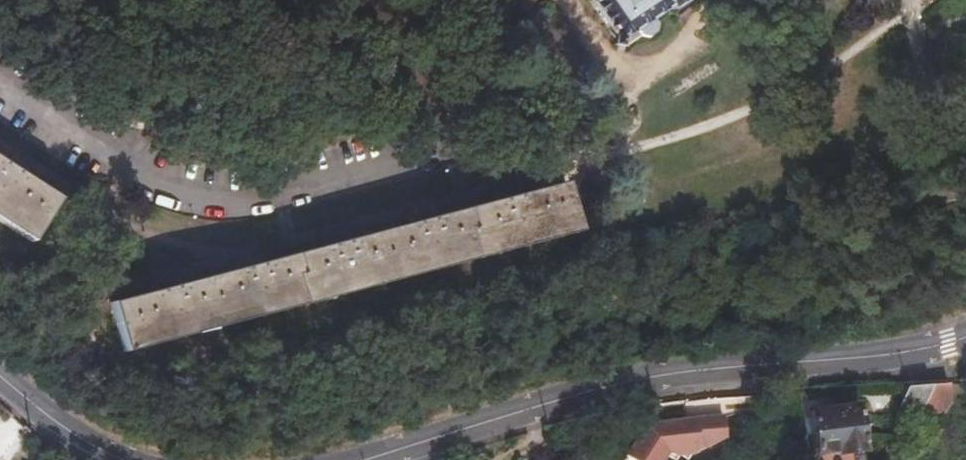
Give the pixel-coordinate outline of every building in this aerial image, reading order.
[(615,45),(664,10),(667,14),(686,0),(586,0),(615,45)] [(30,235),(54,199),(9,169),(0,164),(0,215),(30,235)] [(109,304),(120,346),(569,229),(558,186),(508,200),(423,222),(336,245),(250,267),(166,289),(109,304)] [(944,403),(942,384),(911,386),(901,414),(940,412),(944,403)] [(852,410),(808,412),(811,455),(830,454),(830,457),(856,454),(852,410)] [(644,425),(624,455),(632,459),(659,459),(664,452),(669,452),(674,457),(678,451),(682,451),(687,456),(692,451),(697,450),(697,448),(707,447),(720,438),(719,420),(693,421),(693,424),(686,425),(686,422),(661,423),(656,432),(644,425)]
